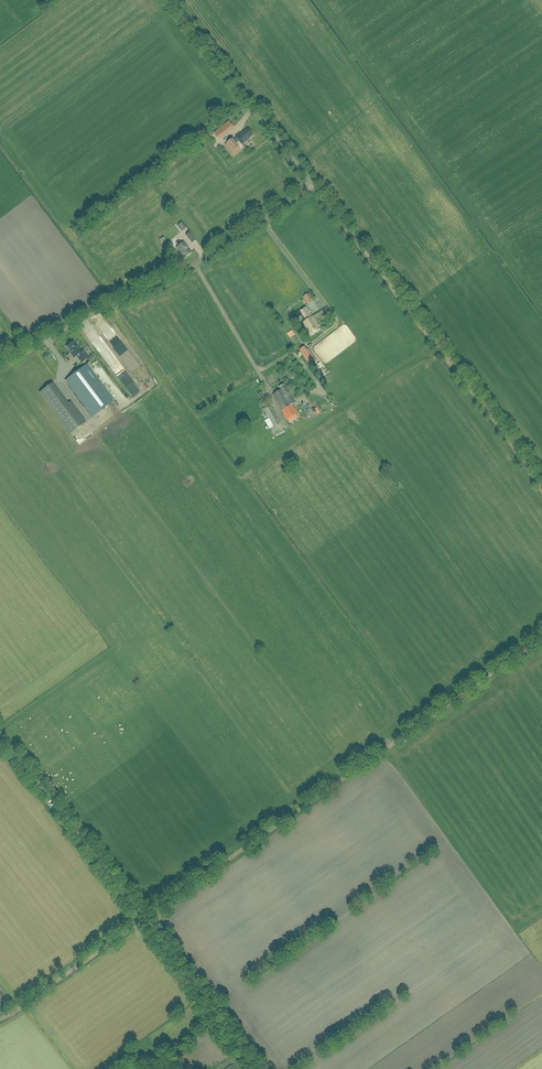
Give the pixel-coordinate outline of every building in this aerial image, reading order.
[(233,127),(229,122),(224,126),(229,131),(233,127)] [(253,135),(248,129),(242,134),(241,134),(237,138),(234,141),(233,139),(226,145),(231,152),(238,146),(236,143),(239,141),(242,145),(249,139),(253,135)] [(181,232),(187,227),(182,222),(177,226),(181,232)] [(190,233),(185,236),(192,244),(196,241),(190,233)] [(168,246),(164,238),(163,238),(159,240),(164,249),(165,252),(171,249),(169,245),(168,246)] [(184,258),(191,252),(188,248),(189,248),(183,242),(176,248),(181,254),(184,258)] [(312,300),(308,294),(304,297),(308,303),(312,300)] [(301,317),(304,322),(313,317),(306,307),(297,313),(299,318),(301,317)] [(313,317),(304,322),(307,326),(305,326),(310,335),(320,329),(318,326),(319,325),(316,320),(315,321),(313,317)] [(74,344),(73,342),(66,347),(71,353),(70,354),(73,358),(77,356),(79,359),(78,359),(81,363),(86,360),(88,363),(96,357),(94,354),(88,358),(83,351),(81,352),(75,343),(74,344)] [(304,347),(300,351),(310,365),(316,360),(314,357),(313,358),(304,347)] [(93,416),(114,400),(87,364),(66,380),(93,416)] [(289,392),(285,385),(279,387),(281,390),(273,395),(279,407),(294,399),(290,391),(289,392)] [(296,403),(294,399),(279,407),(281,411),(283,410),(284,413),(283,414),(287,420),(288,419),(290,422),(294,420),(292,417),(298,414),(295,408),(294,408),(292,405),(296,403)] [(56,412),(71,432),(86,421),(71,401),(56,412)] [(272,410),(270,405),(263,409),(273,427),(280,422),(273,409),(272,410)] [(78,865),(64,872),(66,878),(80,871),(78,865)]
